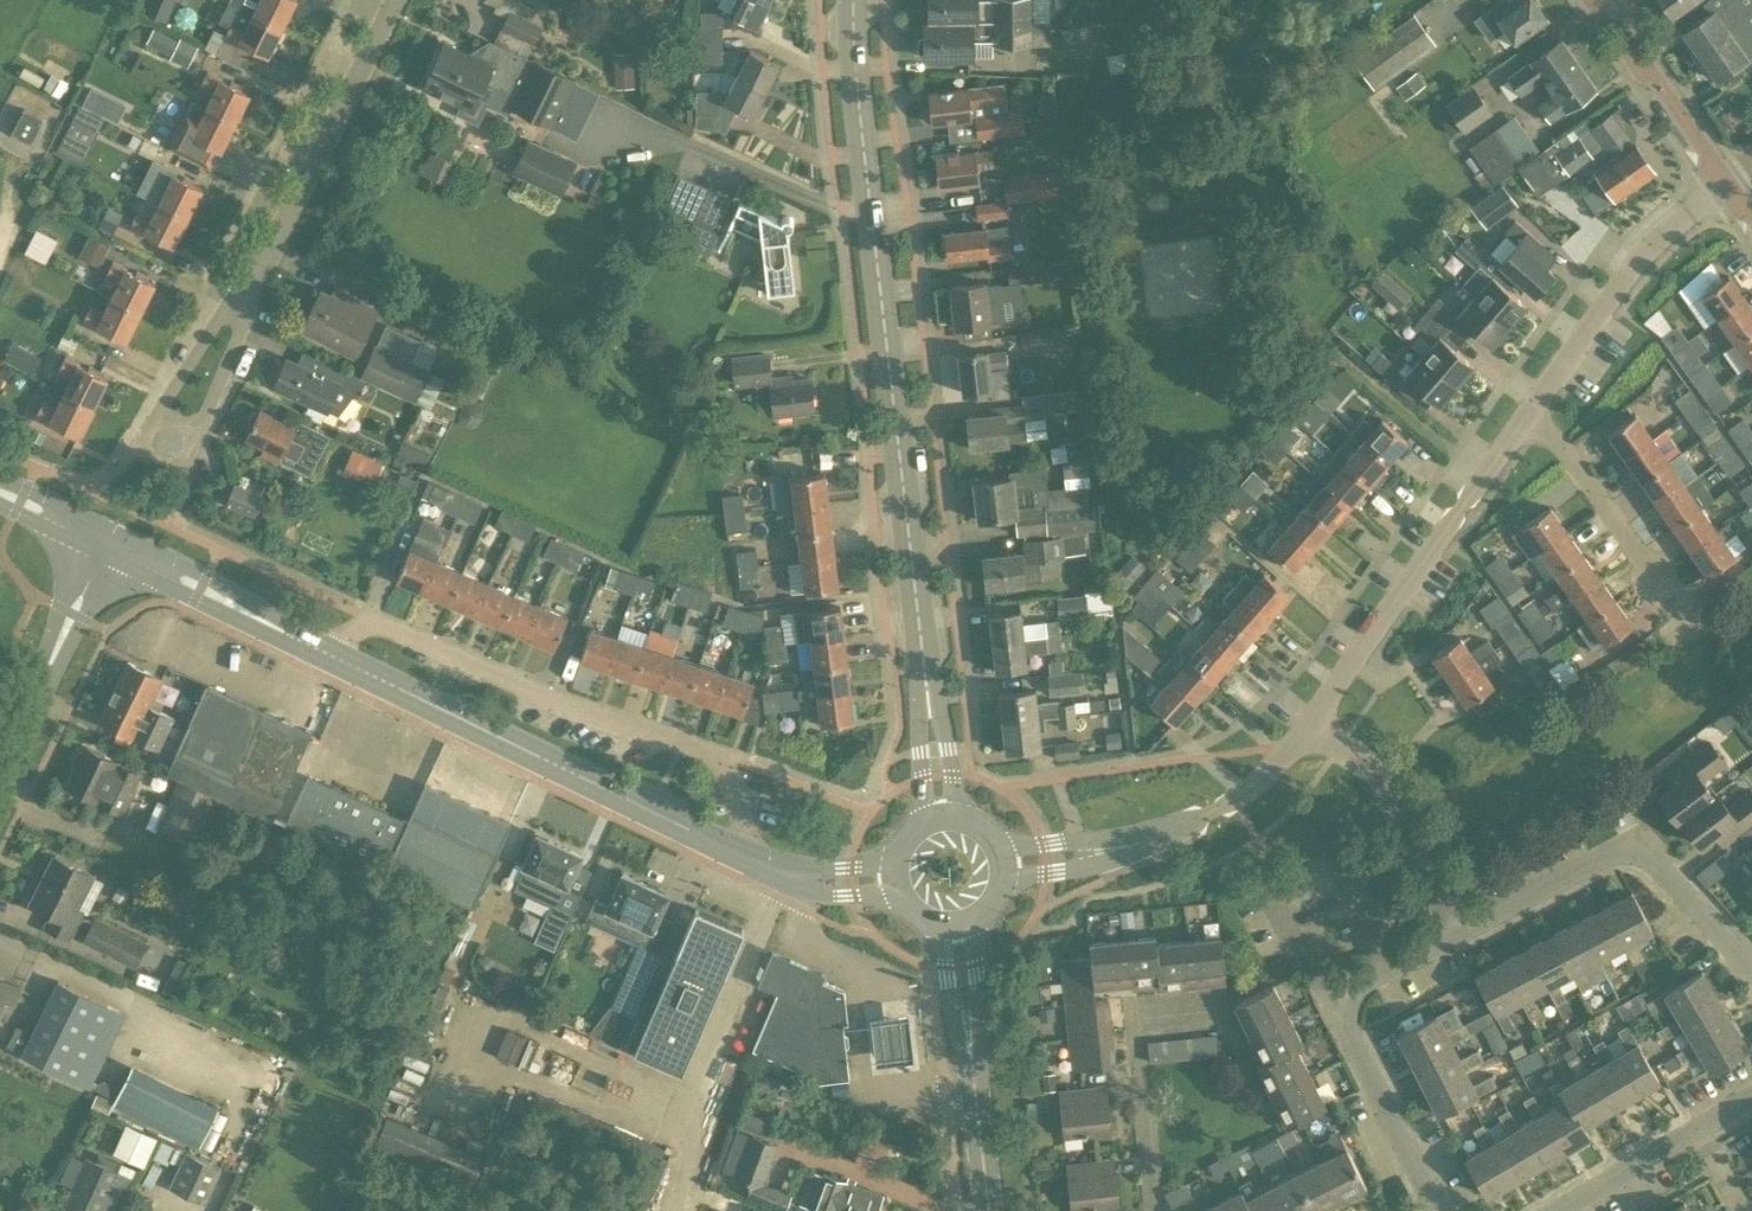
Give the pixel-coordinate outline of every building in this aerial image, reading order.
[(142,10),(165,21),(175,0),(147,0),(142,10)] [(268,55),(283,27),(253,12),(230,0),(219,22),(229,27),(225,35),(238,42),(240,40),(248,44),(246,48),(258,55),(260,51),(268,55)] [(253,12),(283,27),(296,0),(230,0),(253,12)] [(498,3),(495,9),(508,16),(503,28),(534,44),(544,26),(532,19),(536,10),(517,0),(493,0),(498,3)] [(768,4),(761,0),(734,0),(727,13),(737,18),(757,28),(768,4)] [(928,20),(929,20),(929,21),(1032,20),(1031,0),(921,0),(921,1),(925,4),(928,4),(928,20)] [(1507,30),(1515,41),(1547,19),(1533,0),(1520,0),(1497,16),(1492,9),(1476,20),(1490,41),(1507,30)] [(1670,17),(1694,0),(1659,0),(1670,17)] [(1741,28),(1737,23),(1734,19),(1751,7),(1751,0),(1709,0),(1702,5),(1708,14),(1682,32),(1699,56),(1741,28)] [(737,27),(737,18),(727,13),(723,13),(723,14),(700,13),(699,38),(722,39),(723,26),(737,27)] [(1435,45),(1415,16),(1414,15),(1352,60),(1373,90),(1435,45)] [(1032,44),(1032,20),(929,21),(929,20),(928,20),(923,20),(924,36),(921,36),(917,40),(917,50),(921,54),(924,54),(924,58),(993,56),(992,44),(1032,44)] [(1157,24),(1129,24),(1128,76),(1156,77),(1157,24)] [(1699,56),(1716,80),(1747,59),(1747,58),(1751,54),(1751,30),(1746,35),(1744,32),(1741,28),(1699,56)] [(152,29),(146,41),(172,54),(169,58),(188,67),(197,48),(179,39),(178,41),(152,29)] [(721,64),(722,39),(699,38),(698,63),(721,64)] [(1521,96),(1543,80),(1574,58),(1562,41),(1509,78),(1521,96)] [(462,104),(458,112),(478,121),(487,102),(479,98),(493,68),(522,82),(511,105),(552,125),(573,83),(504,50),(501,57),(480,48),(475,59),(443,44),(423,86),(462,104)] [(637,86),(637,51),(616,50),(616,86),(637,86)] [(765,91),(777,65),(748,51),(736,76),(765,91)] [(1550,123),(1597,91),(1574,58),(1543,80),(1554,95),(1538,106),(1550,123)] [(1407,97),(1428,83),(1419,70),(1398,84),(1407,97)] [(205,107),(235,122),(249,94),(241,90),(242,87),(230,80),(228,84),(220,80),(220,78),(207,71),(200,85),(213,92),(205,107)] [(751,117),(765,91),(736,76),(724,100),(723,102),(735,109),(751,117)] [(120,120),(129,101),(91,84),(61,149),(85,160),(107,114),(120,120)] [(932,123),(932,124),(976,119),(978,137),(1025,131),(1022,109),(1007,111),(1004,84),(929,93),(930,103),(923,108),(925,120),(932,123)] [(1445,106),(1464,132),(1492,113),(1473,87),(1445,106)] [(724,131),(735,109),(723,102),(724,100),(719,98),(719,92),(697,91),(696,126),(724,131)] [(178,130),(191,137),(191,136),(200,140),(198,145),(210,151),(212,147),(220,151),(235,122),(205,107),(191,100),(182,118),(184,118),(178,130)] [(1597,173),(1635,146),(1627,133),(1629,124),(1615,105),(1609,109),(1613,115),(1555,156),(1568,174),(1582,164),(1589,174),(1595,170),(1597,173)] [(29,142),(41,118),(22,108),(10,133),(29,142)] [(1515,117),(1497,128),(1521,164),(1538,151),(1515,117)] [(1497,128),(1469,149),(1494,185),(1517,167),(1521,164),(1497,128)] [(561,196),(576,162),(528,140),(512,174),(561,196)] [(1521,164),(1517,167),(1536,195),(1567,173),(1548,146),(1529,158),(1521,164)] [(1596,216),(1655,174),(1635,146),(1597,173),(1604,183),(1583,197),(1596,216)] [(432,151),(425,171),(445,179),(453,158),(432,151)] [(992,151),(975,153),(975,152),(936,156),(940,186),(979,182),(977,168),(994,166),(992,151)] [(145,195),(158,202),(187,218),(201,190),(193,185),(195,182),(182,175),(181,179),(175,176),(177,171),(153,159),(136,192),(144,196),(145,195)] [(663,207),(720,231),(734,198),(678,173),(663,207)] [(1006,201),(1034,198),(1032,175),(1003,178),(1006,201)] [(1485,230),(1517,206),(1501,185),(1469,208),(1485,230)] [(1037,214),(1034,200),(1034,198),(1006,201),(976,205),(977,221),(1037,214)] [(143,233),(145,232),(152,235),(151,238),(163,245),(165,242),(173,246),(187,218),(158,202),(150,218),(137,211),(129,226),(143,233)] [(785,218),(781,222),(740,204),(729,229),(762,243),(768,296),(794,293),(787,231),(792,228),(793,223),(790,219),(785,218)] [(1534,295),(1553,274),(1531,255),(1541,244),(1515,221),(1505,233),(1517,244),(1499,264),(1534,295)] [(27,251),(49,260),(59,236),(37,227),(27,251)] [(1008,232),(986,234),(986,229),(945,233),(948,260),(987,255),(987,260),(1011,258),(1009,242),(1008,232)] [(102,263),(110,243),(90,235),(82,255),(102,263)] [(1481,247),(1471,258),(1485,270),(1495,259),(1481,247)] [(111,298),(140,313),(154,285),(146,281),(148,277),(135,271),(133,274),(125,270),(125,269),(112,262),(105,275),(119,283),(111,298)] [(1007,268),(1009,284),(1055,278),(1053,262),(1007,268)] [(1373,281),(1399,308),(1415,293),(1389,266),(1373,281)] [(1525,306),(1492,276),(1475,296),(1508,325),(1525,306)] [(1703,295),(1719,319),(1746,300),(1730,276),(1703,295)] [(990,322),(1005,321),(1001,285),(985,287),(984,283),(951,287),(953,305),(947,306),(950,324),(955,323),(956,327),(990,323),(990,322)] [(329,296),(320,291),(319,291),(301,329),(354,356),(377,309),(334,287),(329,296)] [(1508,325),(1475,296),(1457,316),(1491,345),(1508,325)] [(116,340),(118,337),(125,341),(140,313),(111,298),(104,313),(90,305),(82,321),(96,327),(96,326),(105,331),(104,334),(116,340)] [(1418,332),(1432,345),(1422,356),(1456,385),(1473,366),(1440,336),(1449,326),(1442,320),(1452,310),(1438,298),(1419,319),(1425,324),(1418,332)] [(1719,319),(1736,342),(1751,330),(1751,307),(1746,300),(1719,319)] [(1661,338),(1671,353),(1673,352),(1674,353),(1682,348),(1679,344),(1686,340),(1677,326),(1661,338)] [(1022,350),(1068,345),(1066,328),(1020,333),(1022,350)] [(1751,365),(1751,330),(1736,342),(1751,365)] [(1682,367),(1698,357),(1686,340),(1679,344),(1682,348),(1674,353),(1673,352),(1671,353),(1682,367)] [(361,376),(415,400),(429,368),(375,344),(361,376)] [(986,354),(986,353),(960,357),(964,393),(991,390),(988,369),(1007,367),(1005,352),(986,354)] [(1389,380),(1399,369),(1381,354),(1372,365),(1389,380)] [(64,393),(93,407),(107,379),(99,375),(100,371),(88,365),(86,369),(78,365),(79,362),(65,356),(58,370),(72,377),(64,393)] [(773,407),(774,416),(814,411),(811,382),(792,384),(791,378),(770,380),(767,356),(732,360),(735,384),(755,382),(758,408),(773,407)] [(1438,405),(1456,385),(1422,356),(1405,375),(1438,405)] [(366,379),(327,361),(320,374),(286,358),(274,385),(327,410),(338,415),(352,396),(357,398),(366,379)] [(1694,383),(1705,398),(1720,388),(1710,373),(1694,383)] [(1330,413),(1352,388),(1337,375),(1315,400),(1330,413)] [(1731,403),(1720,388),(1705,398),(1715,413),(1731,403)] [(1674,400),(1685,415),(1686,414),(1685,413),(1692,407),(1695,411),(1702,406),(1690,389),(1674,400)] [(1037,412),(1072,409),(1070,390),(1035,394),(1037,412)] [(69,435),(71,431),(79,435),(93,407),(64,393),(56,408),(43,401),(35,415),(49,422),(50,420),(59,425),(57,429),(69,435)] [(1330,413),(1315,400),(1303,414),(1318,427),(1330,413)] [(970,448),(1027,441),(1023,405),(987,410),(987,414),(967,417),(970,448)] [(1686,414),(1685,415),(1695,430),(1711,419),(1702,406),(1695,411),(1692,407),(1685,413),(1686,414)] [(260,410),(259,412),(253,412),(248,422),(251,427),(245,440),(263,449),(261,454),(277,462),(281,452),(294,459),(291,465),(309,474),(326,440),(310,432),(312,428),(296,420),(293,427),(260,410)] [(1608,434),(1625,458),(1653,438),(1636,414),(1608,434)] [(1386,462),(1405,439),(1381,418),(1374,427),(1363,418),(1351,432),(1361,442),(1362,441),(1386,462)] [(1739,446),(1747,440),(1744,437),(1751,431),(1743,419),(1727,430),(1739,446)] [(1285,424),(1272,438),(1287,451),(1299,437),(1285,424)] [(1751,458),(1751,431),(1744,437),(1747,440),(1739,446),(1749,460),(1751,458)] [(1343,462),(1367,483),(1386,462),(1362,441),(1361,442),(1351,432),(1332,453),(1334,454),(1343,462)] [(1708,447),(1718,462),(1720,461),(1718,458),(1726,453),(1729,457),(1735,453),(1724,436),(1708,447)] [(1287,451),(1272,438),(1260,452),(1275,465),(1287,451)] [(1625,458),(1642,481),(1670,461),(1653,438),(1625,458)] [(1055,460),(1088,457),(1086,439),(1053,442),(1055,460)] [(406,443),(400,451),(424,466),(429,458),(406,443)] [(345,470),(369,481),(378,458),(354,448),(345,470)] [(1720,461),(1718,462),(1729,477),(1744,466),(1735,453),(1729,457),(1726,453),(1718,458),(1720,461)] [(1325,484),(1349,505),(1367,483),(1343,462),(1334,454),(1315,475),(1325,484)] [(1642,481),(1658,504),(1686,485),(1696,477),(1680,454),(1670,461),(1642,481)] [(1017,536),(1024,536),(1060,531),(1061,532),(1100,528),(1098,504),(1088,505),(1086,485),(1047,490),(1044,469),(1010,473),(1011,480),(975,484),(979,521),(1015,517),(1017,536)] [(1252,471),(1239,487),(1246,493),(1249,490),(1256,496),(1267,484),(1252,471)] [(824,474),(791,478),(795,507),(828,503),(824,474)] [(1686,485),(1658,504),(1675,527),(1702,508),(1693,494),(1705,486),(1698,476),(1696,477),(1686,485)] [(1740,490),(1751,506),(1751,482),(1740,490)] [(255,518),(265,496),(235,483),(225,505),(255,518)] [(1349,505),(1325,484),(1306,505),(1330,526),(1349,505)] [(1246,493),(1239,487),(1228,499),(1243,512),(1256,496),(1249,490),(1246,493)] [(463,507),(466,499),(449,491),(440,509),(456,516),(457,515),(455,514),(459,505),(463,507)] [(722,497),(724,515),(744,513),(742,494),(722,497)] [(481,506),(466,499),(463,507),(459,505),(455,514),(457,515),(456,516),(474,525),(481,506)] [(828,503),(795,507),(798,535),(831,531),(828,503)] [(1330,526),(1306,505),(1287,526),(1311,547),(1330,526)] [(1540,551),(1568,531),(1551,507),(1512,534),(1529,558),(1540,551)] [(494,526),(509,533),(517,515),(503,508),(494,526)] [(1675,527),(1691,550),(1719,531),(1702,508),(1675,527)] [(744,513),(724,515),(726,534),(747,531),(744,513)] [(536,523),(517,515),(509,533),(528,542),(536,523)] [(1719,531),(1691,550),(1708,574),(1736,554),(1725,540),(1735,533),(1728,524),(1719,531)] [(1311,547),(1287,526),(1268,549),(1292,570),(1311,547)] [(831,531),(798,535),(801,564),(834,560),(831,531)] [(1041,581),(1039,562),(1064,559),(1061,532),(1060,531),(1024,536),(1026,555),(1021,555),(1021,554),(984,558),(987,588),(1041,581)] [(1199,531),(1188,545),(1203,558),(1215,545),(1199,531)] [(1540,551),(1556,574),(1584,554),(1568,531),(1540,551)] [(409,548),(395,579),(422,591),(435,560),(442,546),(415,534),(409,548)] [(543,556),(559,564),(560,563),(558,562),(562,554),(566,555),(570,547),(551,538),(543,556)] [(1203,558),(1188,545),(1176,559),(1190,572),(1203,558)] [(585,554),(570,547),(566,555),(562,554),(558,562),(560,563),(559,564),(576,572),(585,554)] [(736,553),(738,569),(748,568),(748,572),(758,571),(757,569),(758,569),(756,550),(736,553)] [(1125,586),(1143,565),(1131,554),(1113,575),(1125,586)] [(1573,597),(1600,577),(1584,554),(1556,574),(1564,584),(1544,597),(1553,610),(1573,597)] [(1485,567),(1497,584),(1505,578),(1503,575),(1511,569),(1501,555),(1485,567)] [(422,591),(448,603),(462,572),(435,560),(422,591)] [(805,592),(838,588),(834,560),(801,564),(805,592)] [(604,587),(631,595),(637,576),(611,567),(604,587)] [(741,590),(760,587),(758,569),(757,569),(758,571),(748,572),(748,568),(738,569),(741,590)] [(1157,569),(1145,583),(1160,596),(1170,606),(1182,592),(1171,583),(1157,569)] [(1505,578),(1497,584),(1506,597),(1522,585),(1511,569),(1503,575),(1505,578)] [(474,614),(487,583),(462,572),(448,603),(474,614)] [(1234,585),(1270,616),(1289,594),(1264,573),(1256,583),(1245,573),(1234,585)] [(656,582),(637,576),(631,595),(650,601),(656,582)] [(1573,597),(1589,620),(1617,600),(1600,577),(1573,597)] [(671,601),(688,606),(695,587),(677,582),(671,601)] [(514,595),(487,583),(474,614),(500,626),(514,595)] [(1160,596),(1145,583),(1133,597),(1147,611),(1160,596)] [(1226,616),(1251,638),(1270,616),(1234,585),(1223,599),(1233,609),(1226,616)] [(712,593),(695,587),(688,606),(705,612),(712,593)] [(1091,591),(1090,611),(1113,611),(1113,591),(1091,591)] [(1057,597),(1059,617),(1087,613),(1085,594),(1057,597)] [(500,626),(526,637),(540,606),(514,595),(500,626)] [(1606,644),(1634,624),(1617,600),(1589,620),(1578,628),(1594,652),(1606,644)] [(1517,613),(1529,631),(1538,624),(1536,620),(1543,615),(1533,602),(1517,613)] [(553,649),(567,618),(540,606),(526,637),(553,649)] [(722,625),(738,630),(741,621),(745,623),(749,613),(729,606),(722,625)] [(844,637),(840,608),(794,613),(797,642),(811,641),(844,637)] [(993,642),(1023,639),(1020,611),(990,615),(993,642)] [(763,618),(749,613),(745,623),(741,621),(738,630),(757,637),(763,618)] [(1232,659),(1251,638),(1226,616),(1220,624),(1208,613),(1196,627),(1208,637),(1232,659)] [(1538,624),(1529,631),(1538,643),(1555,632),(1543,615),(1536,620),(1538,624)] [(1512,616),(1496,627),(1507,643),(1515,638),(1513,634),(1520,629),(1512,616)] [(1046,636),(1060,635),(1058,620),(1045,621),(1046,636)] [(763,627),(765,644),(775,643),(776,647),(785,646),(785,644),(786,643),(784,625),(763,627)] [(1532,645),(1522,630),(1520,629),(1513,634),(1515,638),(1507,643),(1516,656),(1532,645)] [(579,661),(606,670),(616,639),(589,630),(579,661)] [(633,679),(660,687),(670,657),(671,657),(677,639),(650,630),(644,648),(643,648),(633,679)] [(1023,639),(993,642),(996,671),(1026,667),(1024,653),(1061,649),(1060,635),(1046,636),(1023,639)] [(844,637),(811,641),(814,668),(847,665),(844,637)] [(1232,659),(1208,637),(1189,659),(1214,680),(1232,659)] [(1433,657),(1451,681),(1495,649),(1487,638),(1469,651),(1460,638),(1433,657)] [(606,670),(633,679),(643,648),(616,639),(606,670)] [(1145,658),(1151,651),(1138,640),(1125,655),(1141,669),(1148,661),(1145,658)] [(775,643),(765,644),(768,664),(788,661),(786,643),(785,644),(785,646),(776,647),(775,643)] [(1550,670),(1566,660),(1554,643),(1538,655),(1549,671),(1550,670)] [(1495,649),(1451,681),(1468,705),(1493,686),(1495,689),(1509,679),(1498,663),(1502,660),(1495,649)] [(1164,663),(1151,651),(1145,658),(1148,661),(1141,669),(1154,680),(1160,671),(1166,664),(1164,663)] [(670,657),(660,687),(688,696),(698,666),(671,657),(670,657)] [(1166,661),(1164,663),(1166,664),(1160,671),(1170,680),(1195,702),(1202,693),(1207,698),(1219,685),(1214,680),(1189,659),(1178,672),(1166,661)] [(157,750),(173,718),(150,706),(163,681),(129,664),(100,721),(157,750)] [(1729,674),(1736,687),(1751,679),(1751,669),(1750,664),(1729,674)] [(800,699),(817,697),(850,693),(847,665),(814,668),(802,670),(804,688),(799,689),(800,699)] [(688,696),(715,705),(725,675),(698,666),(688,696)] [(1047,672),(1049,695),(1084,692),(1082,669),(1047,672)] [(742,714),(753,684),(725,675),(715,705),(742,714)] [(1195,702),(1170,680),(1151,702),(1175,724),(1195,702)] [(271,818),(310,732),(206,685),(167,771),(179,776),(271,818)] [(783,701),(785,711),(801,709),(800,699),(799,689),(778,691),(779,701),(783,701)] [(1002,723),(1046,718),(1058,716),(1076,715),(1075,702),(1058,704),(1058,700),(1037,702),(1036,690),(998,695),(1002,723)] [(778,691),(762,693),(764,713),(785,711),(783,701),(779,701),(778,691)] [(850,693),(817,697),(821,726),(854,722),(850,693)] [(1714,737),(1742,720),(1734,706),(1706,724),(1714,737)] [(1076,715),(1058,716),(1059,727),(1077,725),(1076,715)] [(1046,718),(1002,723),(1005,751),(1043,746),(1041,730),(1047,729),(1046,718)] [(1056,760),(1080,757),(1078,741),(1054,744),(1056,760)] [(1725,763),(1709,742),(1664,777),(1672,788),(1660,797),(1679,822),(1681,821),(1714,795),(1703,781),(1725,763)] [(121,813),(141,772),(86,746),(83,752),(78,753),(74,760),(77,765),(67,787),(121,813)] [(219,853),(241,804),(179,776),(157,825),(219,853)] [(424,782),(403,828),(303,782),(290,811),(315,823),(310,832),(471,907),(510,822),(424,782)] [(1714,795),(1681,821),(1699,844),(1728,822),(1738,834),(1751,823),(1751,793),(1750,791),(1727,808),(1716,794),(1714,795)] [(567,887),(581,856),(541,837),(535,839),(523,867),(524,867),(518,880),(559,899),(565,886),(567,887)] [(71,939),(76,928),(81,918),(84,912),(78,909),(94,875),(56,857),(32,905),(55,916),(49,929),(71,939)] [(639,945),(612,1006),(633,1015),(659,954),(642,947),(650,930),(651,930),(666,899),(664,893),(622,874),(608,907),(595,901),(586,921),(639,945)] [(1633,942),(1651,933),(1631,894),(1604,908),(1624,946),(1622,947),(1633,966),(1643,961),(1633,942)] [(1624,946),(1604,908),(1578,922),(1598,960),(1597,961),(1607,980),(1617,974),(1607,955),(1622,947),(1624,946)] [(745,932),(695,910),(631,1055),(680,1077),(745,932)] [(81,918),(76,928),(89,934),(86,941),(137,966),(148,943),(97,918),(94,924),(81,918)] [(1598,960),(1578,922),(1553,935),(1573,973),(1571,974),(1581,993),(1591,988),(1581,969),(1597,961),(1598,960)] [(1573,973),(1553,935),(1527,948),(1547,987),(1545,988),(1555,1007),(1565,1001),(1555,982),(1571,974),(1573,973)] [(1203,983),(1204,991),(1226,989),(1221,939),(1157,945),(1156,938),(1089,945),(1090,957),(1061,960),(1072,1072),(1114,1068),(1108,1000),(1095,1001),(1093,987),(1137,982),(1138,990),(1203,983)] [(1547,987),(1527,948),(1501,962),(1521,1000),(1519,1001),(1529,1021),(1540,1015),(1530,996),(1545,988),(1547,987)] [(758,985),(777,994),(753,1049),(813,1075),(814,1084),(849,1080),(842,1026),(848,1025),(844,993),(821,983),(824,976),(771,954),(758,985)] [(1521,1000),(1501,962),(1475,976),(1492,1008),(1490,1009),(1503,1034),(1513,1028),(1503,1009),(1519,1001),(1521,1000)] [(1671,1003),(1679,1018),(1714,998),(1701,975),(1670,992),(1670,991),(1645,1005),(1650,1014),(1671,1003)] [(21,987),(0,976),(0,1009),(4,1001),(13,1005),(21,987)] [(58,978),(21,1052),(66,1074),(102,1000),(58,978)] [(1280,1130),(1325,1107),(1296,1051),(1302,1048),(1272,987),(1234,1006),(1251,1040),(1244,1044),(1276,1108),(1271,1111),(1280,1130)] [(1693,1042),(1694,1044),(1729,1025),(1714,998),(1679,1018),(1659,1029),(1665,1039),(1685,1028),(1693,1042)] [(1450,1043),(1451,1045),(1470,1035),(1465,1025),(1446,1035),(1436,1016),(1399,1035),(1412,1062),(1450,1043)] [(905,1021),(868,1025),(874,1074),(911,1070),(905,1021)] [(7,1044),(21,1051),(31,1032),(17,1025),(7,1044)] [(1680,1062),(1699,1052),(1709,1070),(1743,1051),(1729,1025),(1694,1044),(1693,1042),(1675,1052),(1680,1062)] [(1611,1059),(1633,1096),(1658,1081),(1639,1049),(1640,1049),(1626,1026),(1616,1032),(1627,1050),(1611,1059)] [(1217,1057),(1215,1037),(1148,1044),(1150,1064),(1217,1057)] [(1521,1041),(1508,1048),(1513,1058),(1526,1051),(1521,1041)] [(1587,1073),(1609,1110),(1633,1096),(1611,1059),(1601,1041),(1591,1047),(1601,1065),(1587,1073)] [(1412,1062),(1425,1088),(1463,1069),(1464,1071),(1484,1061),(1479,1051),(1459,1061),(1451,1045),(1450,1043),(1412,1062)] [(1519,1057),(1525,1072),(1548,1062),(1541,1047),(1519,1057)] [(1568,1098),(1584,1125),(1609,1110),(1587,1073),(1586,1074),(1576,1056),(1567,1062),(1577,1079),(1561,1089),(1557,1081),(1547,1087),(1557,1105),(1568,1098)] [(134,1063),(115,1104),(204,1145),(223,1104),(134,1063)] [(1463,1069),(1425,1088),(1439,1114),(1472,1098),(1472,1099),(1497,1086),(1492,1076),(1472,1086),(1464,1071),(1463,1069)] [(1063,1138),(1112,1133),(1107,1088),(1058,1093),(1063,1138)] [(1517,1129),(1540,1166),(1565,1151),(1542,1114),(1532,1096),(1522,1102),(1533,1119),(1517,1128),(1517,1129)] [(1568,1098),(1557,1105),(1542,1114),(1565,1151),(1591,1136),(1584,1125),(1568,1098)] [(1492,1144),(1514,1181),(1540,1166),(1517,1129),(1517,1128),(1507,1111),(1497,1117),(1507,1135),(1492,1144)] [(147,1164),(160,1134),(128,1121),(116,1152),(147,1164)] [(1489,1197),(1514,1181),(1492,1144),(1482,1126),(1472,1132),(1483,1149),(1466,1159),(1489,1197)] [(1276,1137),(1282,1148),(1297,1140),(1291,1128),(1276,1136),(1276,1137)] [(1336,1155),(1321,1162),(1340,1201),(1365,1188),(1339,1134),(1328,1140),(1336,1155)] [(762,1189),(778,1145),(753,1136),(736,1179),(762,1189)] [(1284,1152),(1282,1148),(1276,1137),(1251,1150),(1254,1156),(1259,1165),(1284,1152)] [(1223,1158),(1229,1169),(1244,1162),(1238,1150),(1223,1158)] [(205,1202),(221,1168),(186,1153),(170,1186),(205,1202)] [(80,1207),(89,1210),(120,1210),(135,1180),(85,1157),(65,1201),(80,1207)] [(1214,1177),(1229,1169),(1223,1158),(1208,1166),(1214,1177)] [(1119,1206),(1114,1159),(1065,1165),(1070,1210),(1077,1210),(1119,1206)] [(1321,1162),(1295,1175),(1313,1210),(1319,1210),(1340,1201),(1321,1162)] [(882,1195),(824,1172),(810,1208),(818,1210),(834,1210),(836,1210),(876,1210),(882,1195)] [(1295,1175),(1269,1188),(1281,1210),(1313,1210),(1295,1175)] [(1249,1210),(1281,1210),(1269,1188),(1257,1194),(1250,1180),(1237,1186),(1240,1192),(1249,1210)] [(1217,1210),(1249,1210),(1240,1192),(1214,1205),(1217,1210)] [(1191,1198),(1181,1203),(1185,1210),(1198,1210),(1191,1198)] [(1685,1203),(1671,1210),(1690,1210),(1685,1203)]
